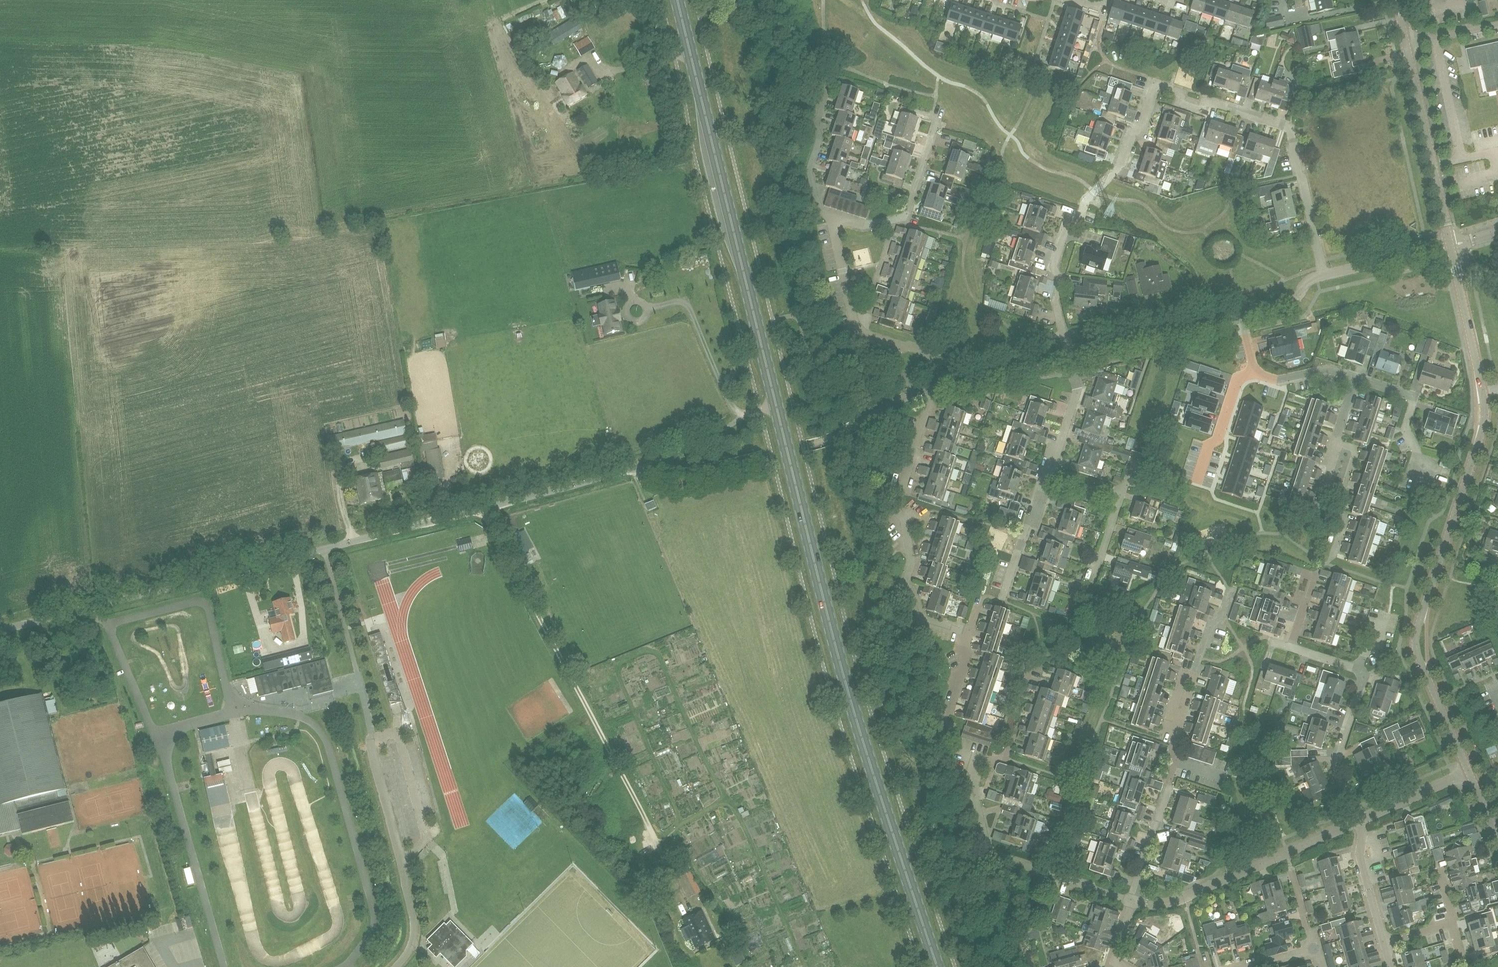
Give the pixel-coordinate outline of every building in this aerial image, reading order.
[(957,7),(957,6),(959,5),(957,2),(957,0),(952,0),(951,1),(950,5),(952,5),(947,21),(960,26),(966,9),(968,1),(964,0),(961,8),(957,7)] [(1128,6),(1130,0),(1126,0),(1124,5),(1115,2),(1110,18),(1123,22),(1128,6)] [(1209,0),(1194,0),(1191,10),(1205,15),(1209,0)] [(1221,2),(1222,0),(1217,0),(1217,1),(1214,0),(1209,0),(1205,15),(1216,18),(1221,2)] [(1233,6),(1235,0),(1230,0),(1228,4),(1221,2),(1216,18),(1228,22),(1233,6)] [(1239,26),(1244,10),(1247,2),(1242,0),(1239,8),(1233,6),(1228,22),(1239,26)] [(1332,0),(1315,0),(1318,13),(1334,10),(1332,0)] [(1134,26),(1140,10),(1142,2),(1138,1),(1135,9),(1128,6),(1123,22),(1134,26)] [(560,20),(560,15),(569,14),(568,2),(560,3),(561,8),(542,10),(543,18),(549,17),(550,21),(560,20)] [(972,29),(977,13),(980,5),(975,4),(973,12),(966,9),(960,26),(972,29)] [(1251,12),(1244,10),(1239,26),(1248,29),(1253,13),(1255,14),(1258,5),(1253,4),(1251,12)] [(1146,30),(1151,14),(1153,6),(1150,5),(1147,13),(1140,10),(1134,26),(1146,30)] [(984,33),(989,17),(991,9),(986,7),(984,15),(977,13),(972,29),(984,33)] [(1157,33),(1162,17),(1165,9),(1160,8),(1158,16),(1151,14),(1146,30),(1157,33)] [(1068,10),(1064,21),(1080,26),(1084,15),(1068,10)] [(995,36),(1000,20),(1003,12),(998,11),(996,19),(989,17),(984,33),(995,36)] [(1168,37),(1173,21),(1176,13),(1172,12),(1169,19),(1162,17),(1157,33),(1168,37)] [(1007,40),(1012,24),(1014,16),(1010,14),(1007,22),(1000,20),(995,36),(1007,40)] [(1181,23),(1173,21),(1168,37),(1178,40),(1183,25),(1185,25),(1188,17),(1184,15),(1181,23)] [(1284,26),(1282,16),(1273,18),(1273,15),(1266,16),(1266,19),(1265,19),(1267,29),(1284,26)] [(554,46),(582,29),(575,18),(548,34),(554,46)] [(1019,26),(1012,24),(1007,40),(1016,43),(1021,28),(1023,28),(1026,20),(1021,18),(1019,26)] [(1077,38),(1080,26),(1064,21),(1061,33),(1077,38)] [(1358,32),(1346,35),(1345,29),(1327,33),(1329,42),(1336,40),(1338,50),(1360,45),(1358,32)] [(1073,49),(1077,38),(1061,33),(1057,44),(1073,49)] [(581,58),(595,49),(588,38),(573,46),(581,58)] [(940,42),(936,50),(946,55),(949,47),(940,42)] [(1466,50),(1471,70),(1483,67),(1489,92),(1496,90),(1497,90),(1497,43),(1466,50)] [(1070,61),(1073,49),(1057,44),(1053,56),(1070,61)] [(1364,60),(1360,45),(1338,50),(1341,62),(1334,64),(1336,72),(1337,78),(1344,77),(1343,71),(1354,68),(1352,62),(1364,60)] [(1066,72),(1070,61),(1053,56),(1050,67),(1066,72)] [(1225,90),(1234,64),(1233,64),(1231,70),(1214,65),(1210,77),(1216,79),(1213,86),(1225,90)] [(1250,76),(1249,76),(1250,73),(1240,70),(1241,66),(1234,64),(1225,90),(1238,94),(1240,86),(1246,88),(1250,76)] [(577,72),(588,90),(598,84),(587,66),(577,72)] [(1279,67),(1275,80),(1267,103),(1280,107),(1282,100),(1290,103),(1294,90),(1289,88),(1289,86),(1284,82),(1282,82),(1281,82),(1281,81),(1285,69),(1279,67)] [(580,87),(572,73),(555,84),(564,97),(563,97),(568,107),(587,95),(581,86),(580,87)] [(1128,106),(1132,94),(1127,92),(1130,84),(1111,78),(1110,83),(1110,86),(1112,88),(1116,89),(1114,96),(1106,93),(1105,95),(1102,94),(1101,97),(1104,98),(1128,106)] [(1267,103),(1275,80),(1270,78),(1268,85),(1261,83),(1262,80),(1256,78),(1252,90),(1258,92),(1255,99),(1267,103)] [(843,85),(839,98),(856,103),(860,91),(843,85)] [(1078,97),(1083,100),(1086,94),(1081,91),(1078,97)] [(852,115),(856,103),(839,98),(835,110),(840,112),(840,111),(852,115)] [(1124,118),(1128,106),(1104,98),(1103,103),(1111,105),(1108,114),(1100,111),(1098,116),(1115,122),(1117,116),(1124,118)] [(1394,105),(1383,108),(1386,125),(1398,122),(1394,105)] [(919,119),(911,116),(914,110),(901,106),(899,113),(902,114),(900,120),(893,118),(891,123),(898,125),(915,130),(919,119)] [(877,116),(879,110),(873,108),(870,115),(877,116)] [(1383,108),(1372,110),(1376,127),(1386,125),(1383,108)] [(1372,110),(1361,112),(1365,130),(1376,127),(1372,110)] [(857,117),(852,115),(840,111),(840,112),(836,123),(853,129),(857,117)] [(1180,127),(1182,121),(1185,122),(1187,115),(1175,111),(1173,117),(1165,115),(1162,127),(1190,136),(1191,135),(1193,135),(1194,130),(1187,127),(1187,129),(1180,127)] [(1350,111),(1354,132),(1365,130),(1361,112),(1351,115),(1350,111)] [(1114,128),(1113,128),(1115,122),(1098,116),(1099,117),(1096,129),(1087,126),(1085,132),(1110,140),(1114,128)] [(1219,144),(1224,126),(1212,122),(1210,126),(1205,124),(1198,145),(1204,147),(1206,140),(1219,144)] [(856,129),(853,129),(836,123),(832,135),(837,137),(849,141),(852,141),(856,129)] [(911,143),(915,130),(898,125),(894,137),(888,135),(886,141),(893,144),(904,147),(906,141),(911,143)] [(867,126),(865,133),(871,135),(873,128),(867,126)] [(1237,136),(1238,131),(1224,126),(1219,144),(1232,149),(1229,158),(1224,172),(1230,174),(1240,144),(1242,138),(1237,136)] [(1190,136),(1162,127),(1158,139),(1156,146),(1170,150),(1172,144),(1174,144),(1176,138),(1185,141),(1187,135),(1190,136)] [(1106,152),(1110,140),(1085,132),(1079,130),(1075,140),(1076,142),(1087,146),(1085,152),(1097,156),(1099,150),(1106,152)] [(1251,159),(1256,161),(1263,139),(1250,135),(1247,146),(1240,144),(1230,174),(1234,163),(1241,166),(1246,150),(1253,153),(1251,159)] [(853,142),(852,141),(849,141),(837,137),(833,149),(849,154),(853,142)] [(1270,158),(1275,143),(1263,139),(1256,161),(1261,162),(1263,156),(1270,158)] [(969,157),(972,158),(976,146),(964,142),(961,153),(953,151),(949,163),(966,168),(977,172),(979,165),(975,163),(974,164),(968,162),(969,157)] [(902,153),(904,147),(893,144),(891,150),(894,151),(892,158),(884,156),(883,160),(872,156),(872,157),(907,168),(910,156),(902,153)] [(865,146),(862,158),(868,160),(872,148),(865,146)] [(1161,161),(1164,154),(1167,155),(1168,149),(1170,150),(1156,146),(1155,151),(1147,149),(1143,161),(1166,168),(1168,163),(1161,161)] [(847,162),(849,154),(833,149),(832,154),(829,155),(828,161),(834,163),(834,162),(850,167),(851,164),(847,162)] [(903,180),(907,168),(872,157),(870,163),(876,165),(876,166),(879,167),(879,166),(888,168),(886,175),(883,173),(881,180),(893,184),(896,178),(903,180)] [(866,166),(868,160),(862,158),(860,164),(866,166)] [(1272,176),(1276,162),(1270,160),(1264,178),(1272,176)] [(1162,180),(1166,168),(1143,161),(1139,173),(1146,175),(1144,182),(1150,183),(1149,187),(1145,186),(1144,190),(1156,194),(1161,180),(1162,180)] [(851,168),(850,167),(834,162),(834,163),(830,174),(847,180),(851,168)] [(962,180),(966,168),(949,163),(945,175),(943,174),(941,180),(953,184),(955,178),(962,180)] [(843,192),(847,180),(830,174),(826,187),(830,188),(829,194),(835,195),(841,197),(842,192),(843,192)] [(862,178),(860,184),(866,186),(868,180),(862,178)] [(946,195),(948,189),(951,190),(953,184),(941,180),(939,186),(932,184),(928,195),(957,205),(959,199),(946,195)] [(1289,190),(1276,193),(1274,185),(1259,188),(1261,197),(1266,196),(1267,201),(1273,200),(1275,208),(1269,209),(1269,210),(1293,204),(1289,190)] [(1058,208),(1032,200),(1033,196),(1023,193),(1021,198),(1030,201),(1028,205),(1025,216),(1043,222),(1046,215),(1048,215),(1049,212),(1056,214),(1058,208)] [(831,208),(835,195),(829,194),(825,206),(831,208)] [(837,210),(841,197),(835,195),(831,208),(837,210)] [(843,211),(846,199),(847,197),(843,195),(842,198),(841,197),(837,210),(843,211)] [(941,213),(944,201),(956,205),(957,205),(928,195),(924,208),(928,209),(926,217),(941,222),(944,214),(941,213)] [(1024,199),(1018,197),(1014,207),(1020,209),(1024,199)] [(849,213),(852,201),(846,199),(843,211),(849,213)] [(854,215),(858,203),(852,201),(849,213),(854,215)] [(1350,202),(1333,206),(1335,217),(1353,213),(1350,202)] [(860,217),(864,205),(858,203),(854,215),(860,217)] [(1296,218),(1293,204),(1269,210),(1271,223),(1266,224),(1268,233),(1284,230),(1284,231),(1294,229),(1292,219),(1296,218)] [(870,207),(864,205),(860,217),(866,219),(870,207)] [(1353,213),(1335,217),(1338,228),(1355,224),(1353,213)] [(1041,229),(1043,222),(1025,216),(1021,227),(1024,228),(1022,234),(1047,241),(1049,235),(1042,234),(1044,230),(1041,229)] [(1415,216),(1404,218),(1408,235),(1419,233),(1415,216)] [(1404,218),(1393,220),(1397,237),(1408,235),(1404,218)] [(1393,220),(1383,223),(1386,240),(1397,237),(1393,220)] [(1383,223),(1371,225),(1375,242),(1386,240),(1383,223)] [(1355,224),(1338,228),(1340,238),(1357,235),(1355,224)] [(929,236),(910,230),(897,226),(895,233),(901,234),(901,233),(908,235),(906,241),(925,247),(929,236)] [(1010,242),(1013,229),(1011,229),(1009,235),(1001,233),(999,239),(1010,242)] [(1033,255),(1036,245),(1045,248),(1047,241),(1022,234),(1020,239),(1017,238),(1014,249),(1033,255)] [(1357,235),(1340,238),(1343,250),(1360,246),(1357,235)] [(846,243),(851,253),(864,247),(860,237),(846,243)] [(1112,260),(1117,248),(1119,242),(1105,237),(1101,248),(1092,245),(1091,248),(1087,247),(1081,263),(1104,270),(1107,259),(1112,260)] [(1127,238),(1124,249),(1131,251),(1134,240),(1127,238)] [(922,258),(925,247),(906,241),(904,248),(897,246),(897,243),(892,242),(890,248),(922,258)] [(853,264),(868,259),(864,248),(849,254),(853,264)] [(918,269),(922,258),(890,248),(888,255),(893,256),(894,254),(901,257),(899,263),(918,269)] [(1037,268),(1030,266),(1033,255),(1014,249),(1010,261),(1009,266),(1021,270),(1035,274),(1037,268)] [(914,280),(918,269),(899,263),(897,270),(890,268),(891,265),(885,263),(883,270),(914,280)] [(1151,294),(1171,289),(1168,276),(1162,277),(1160,267),(1147,270),(1145,263),(1138,264),(1142,281),(1148,280),(1151,294)] [(573,272),(577,291),(608,285),(607,281),(621,278),(618,266),(605,269),(604,266),(573,272)] [(911,291),(914,280),(883,270),(881,277),(886,278),(887,276),(894,279),(892,285),(911,291)] [(1046,278),(1035,274),(1021,270),(1019,276),(1016,286),(1034,292),(1036,286),(1039,287),(1040,283),(1046,285),(1048,279),(1046,278)] [(1130,295),(1139,293),(1136,280),(1134,281),(1133,276),(1125,278),(1130,295)] [(1099,295),(1106,296),(1108,281),(1086,279),(1085,289),(1076,288),(1074,304),(1097,307),(1099,295)] [(908,302),(911,291),(892,285),(890,292),(884,290),(885,287),(878,285),(876,292),(881,293),(908,302)] [(1032,299),(1034,292),(1016,286),(1012,298),(1010,303),(1030,310),(1029,316),(1035,318),(1039,306),(1033,304),(1035,300),(1032,299)] [(913,303),(908,302),(876,292),(880,293),(879,300),(883,301),(884,299),(892,301),(890,308),(909,314),(913,303)] [(621,331),(614,301),(599,305),(605,334),(621,331)] [(905,325),(909,314),(890,308),(888,315),(880,312),(880,310),(875,309),(873,315),(882,318),(880,324),(894,329),(896,322),(905,325)] [(1299,351),(1295,338),(1306,335),(1305,329),(1311,327),(1311,324),(1288,330),(1287,328),(1274,331),(1275,340),(1269,341),(1273,357),(1283,355),(1285,361),(1301,357),(1300,351),(1299,351)] [(1374,352),(1378,341),(1379,336),(1372,333),(1372,332),(1363,329),(1362,334),(1349,330),(1347,338),(1352,339),(1346,358),(1362,363),(1367,349),(1374,352)] [(1422,355),(1432,358),(1437,342),(1428,338),(1422,355)] [(1398,365),(1401,357),(1382,351),(1385,343),(1378,341),(1374,352),(1373,354),(1380,356),(1376,368),(1395,374),(1397,368),(1399,369),(1402,368),(1402,367),(1398,365)] [(1334,354),(1342,357),(1345,347),(1338,344),(1334,354)] [(1448,391),(1454,373),(1425,364),(1419,382),(1448,391)] [(1193,385),(1220,394),(1220,392),(1222,393),(1225,384),(1223,383),(1224,381),(1211,377),(1213,370),(1200,366),(1197,374),(1201,376),(1198,386),(1193,385)] [(1100,377),(1096,388),(1113,393),(1116,384),(1124,387),(1126,385),(1128,380),(1104,372),(1102,378),(1100,377)] [(1188,405),(1187,406),(1213,414),(1214,412),(1215,412),(1218,404),(1217,403),(1218,401),(1205,397),(1207,390),(1220,394),(1193,385),(1190,393),(1194,394),(1191,406),(1188,405)] [(1095,398),(1093,405),(1117,412),(1119,406),(1118,404),(1114,403),(1117,395),(1113,393),(1096,388),(1093,398),(1095,398)] [(1031,396),(1026,413),(1044,419),(1048,408),(1056,411),(1058,405),(1031,396)] [(1357,399),(1356,404),(1379,412),(1383,400),(1368,396),(1366,402),(1357,399)] [(989,401),(983,399),(980,409),(986,411),(989,401)] [(1312,400),(1308,411),(1334,419),(1335,415),(1326,412),(1329,405),(1312,400)] [(1244,402),(1240,413),(1259,420),(1263,408),(1244,402)] [(972,416),(966,414),(967,413),(940,404),(938,408),(946,411),(944,418),(963,424),(963,423),(969,425),(972,416)] [(1375,423),(1379,412),(1356,404),(1354,409),(1363,412),(1361,418),(1375,423)] [(1089,410),(1086,420),(1107,427),(1103,425),(1106,417),(1113,419),(1115,418),(1118,419),(1121,418),(1122,414),(1117,412),(1093,405),(1091,410),(1089,410)] [(1188,415),(1184,426),(1207,434),(1208,432),(1209,432),(1212,423),(1210,423),(1211,421),(1198,416),(1200,410),(1213,414),(1187,406),(1185,414),(1188,415)] [(1334,419),(1308,411),(1304,422),(1321,428),(1324,421),(1332,424),(1334,419)] [(1455,429),(1459,416),(1444,411),(1442,418),(1430,414),(1425,428),(1444,434),(1447,426),(1455,429)] [(1041,429),(1044,419),(1026,413),(1020,429),(1013,426),(1012,427),(1039,436),(1047,438),(1049,432),(1041,429)] [(1240,413),(1236,424),(1256,430),(1259,420),(1240,413)] [(959,435),(963,424),(944,418),(942,424),(936,423),(937,420),(930,418),(928,425),(959,435)] [(1372,434),(1375,423),(1361,418),(1359,424),(1350,421),(1348,426),(1372,434)] [(377,454),(409,447),(403,420),(329,437),(333,451),(375,442),(377,454)] [(1085,431),(1083,437),(1089,439),(1114,447),(1114,446),(1115,441),(1109,439),(1107,436),(1108,434),(1108,431),(1106,428),(1107,427),(1086,420),(1083,430),(1085,431)] [(1319,434),(1321,428),(1304,422),(1301,433),(1327,442),(1328,437),(1319,434)] [(1236,424),(1233,435),(1239,438),(1259,444),(1259,443),(1252,441),(1256,430),(1236,424)] [(956,446),(959,435),(928,425),(927,429),(931,430),(939,433),(937,440),(956,446)] [(1003,444),(1009,427),(1005,425),(999,442),(1003,444)] [(1368,445),(1372,434),(1348,426),(1347,431),(1356,434),(1353,441),(1368,445)] [(1037,442),(1039,436),(1012,427),(1011,433),(1007,444),(1026,450),(1029,439),(1037,442)] [(421,442),(433,442),(433,432),(421,433),(421,442)] [(1327,442),(1301,433),(1297,444),(1314,450),(1316,443),(1325,446),(1327,442)] [(1129,449),(1132,439),(1126,437),(1123,447),(1129,449)] [(1239,438),(1236,448),(1255,455),(1259,444),(1239,438)] [(1086,445),(1082,455),(1099,460),(1102,452),(1109,454),(1112,453),(1114,447),(1089,439),(1088,445),(1086,445)] [(1132,451),(1138,453),(1142,441),(1136,439),(1132,451)] [(953,456),(956,446),(937,440),(935,446),(927,444),(926,448),(930,450),(930,449),(953,456)] [(1138,453),(1144,455),(1148,443),(1142,441),(1138,453)] [(1151,457),(1155,445),(1148,443),(1144,455),(1151,457)] [(1022,460),(1026,450),(1007,444),(1003,455),(1005,455),(1003,461),(1007,462),(1028,469),(1030,463),(1022,460)] [(1312,456),(1314,450),(1297,444),(1294,455),(1301,458),(1315,462),(1319,464),(1321,459),(1312,456)] [(1362,451),(1361,455),(1384,463),(1387,452),(1373,447),(1371,454),(1362,451)] [(930,450),(926,448),(925,452),(937,456),(935,463),(954,469),(958,458),(953,456),(930,449),(930,450)] [(1236,448),(1232,459),(1252,465),(1255,455),(1236,448)] [(381,467),(412,460),(410,450),(378,457),(381,467)] [(439,450),(425,452),(430,481),(443,479),(439,450)] [(1082,455),(1079,465),(1081,465),(1079,472),(1103,480),(1105,474),(1103,471),(1097,469),(1099,460),(1082,455)] [(1380,474),(1384,463),(1361,455),(1359,460),(1368,463),(1366,469),(1380,474)] [(1313,468),(1315,462),(1301,458),(1297,469),(1321,476),(1322,471),(1313,468)] [(1232,459),(1229,470),(1248,476),(1252,465),(1232,459)] [(1031,470),(1028,469),(1007,462),(1005,468),(1003,467),(999,478),(1018,484),(1021,473),(1029,476),(1031,470)] [(951,480),(954,469),(935,463),(933,469),(920,465),(919,469),(951,480)] [(947,491),(951,480),(919,469),(918,474),(922,475),(930,478),(928,484),(947,491)] [(1319,481),(1321,476),(1297,469),(1294,479),(1308,484),(1310,478),(1319,481)] [(1377,485),(1380,474),(1366,469),(1364,476),(1355,473),(1354,477),(1383,487),(1383,486),(1377,485)] [(387,491),(403,488),(400,470),(383,474),(387,491)] [(1229,470),(1225,481),(1245,487),(1248,476),(1229,470)] [(377,474),(366,476),(372,502),(383,500),(377,474)] [(372,502),(366,476),(355,479),(361,504),(372,502)] [(1383,487),(1354,477),(1351,486),(1358,488),(1359,484),(1361,485),(1359,491),(1373,496),(1375,489),(1382,491),(1383,487)] [(1022,497),(1014,495),(1018,484),(999,478),(998,482),(993,481),(988,495),(998,498),(999,496),(1020,503),(1022,497)] [(1306,490),(1308,484),(1294,479),(1290,490),(1313,498),(1315,493),(1306,490)] [(1225,481),(1222,492),(1241,498),(1245,487),(1225,481)] [(942,507),(947,491),(928,484),(926,491),(918,489),(916,493),(931,498),(929,503),(942,507)] [(1312,503),(1313,498),(1290,490),(1286,502),(1301,507),(1303,500),(1312,503)] [(1369,507),(1373,496),(1359,491),(1357,498),(1348,495),(1346,500),(1369,507)] [(1065,510),(1062,521),(1080,527),(1086,510),(1075,507),(1077,500),(1061,495),(1057,507),(1065,510)] [(1366,518),(1369,507),(1346,500),(1345,504),(1354,507),(1351,514),(1362,517),(1366,518)] [(654,501),(645,504),(647,511),(656,508),(654,501)] [(1153,524),(1157,510),(1137,503),(1132,517),(1153,524)] [(1176,517),(1178,511),(1162,505),(1160,511),(1176,517)] [(932,521),(931,525),(956,534),(960,523),(943,517),(941,524),(932,521)] [(1379,522),(1366,518),(1362,517),(1360,524),(1352,521),(1350,525),(1376,534),(1379,522)] [(1077,538),(1080,527),(1062,521),(1058,531),(1051,529),(1049,535),(1054,537),(1073,543),(1075,537),(1077,538)] [(953,545),(956,534),(931,525),(929,530),(938,533),(936,539),(953,545)] [(1372,545),(1376,534),(1350,525),(1349,530),(1357,533),(1355,539),(1372,545)] [(1491,530),(1488,540),(1485,539),(1482,548),(1497,554),(1497,533),(1491,530)] [(1065,546),(1052,542),(1054,537),(1049,535),(1040,532),(1038,538),(1047,541),(1043,551),(1062,558),(1065,546)] [(1147,549),(1151,537),(1136,532),(1134,538),(1126,536),(1124,542),(1121,548),(1133,552),(1132,555),(1138,557),(1141,547),(1147,549)] [(519,533),(511,538),(519,555),(528,550),(519,533)] [(949,556),(953,545),(936,539),(934,546),(925,543),(924,547),(949,556)] [(1173,549),(1175,543),(1163,539),(1161,545),(1173,549)] [(1369,556),(1372,545),(1355,539),(1353,546),(1345,543),(1343,547),(1369,556)] [(946,567),(949,556),(924,547),(922,552),(931,555),(929,561),(933,563),(946,567)] [(1365,567),(1369,556),(1343,547),(1342,552),(1350,555),(1348,561),(1365,567)] [(1058,568),(1062,558),(1043,551),(1040,562),(1032,559),(1030,565),(1043,570),(1045,564),(1058,568)] [(1294,567),(1280,563),(1281,562),(1272,560),(1271,566),(1265,564),(1261,575),(1280,581),(1283,571),(1292,573),(1294,567)] [(1143,565),(1143,566),(1130,562),(1128,568),(1117,564),(1112,576),(1121,579),(1120,582),(1119,586),(1128,589),(1129,585),(1132,574),(1140,577),(1140,576),(1148,579),(1149,574),(1158,576),(1159,571),(1151,568),(1143,565)] [(948,567),(946,567),(933,563),(931,569),(923,566),(921,571),(944,578),(948,567)] [(1056,574),(1043,570),(1030,565),(1028,571),(1036,574),(1032,584),(1051,591),(1055,580),(1054,579),(1056,574)] [(1352,580),(1326,571),(1321,570),(1319,576),(1327,578),(1327,577),(1332,578),(1330,585),(1349,591),(1352,580)] [(941,590),(944,578),(921,571),(919,576),(928,578),(926,585),(941,590)] [(1277,592),(1280,581),(1261,575),(1258,586),(1264,588),(1262,594),(1277,599),(1283,600),(1285,594),(1277,592)] [(1198,588),(1188,585),(1184,596),(1207,604),(1210,597),(1222,601),(1223,596),(1213,593),(1215,587),(1200,582),(1198,588)] [(1048,602),(1051,591),(1032,584),(1029,595),(1021,592),(1019,599),(1045,607),(1047,602),(1048,602)] [(952,593),(941,590),(926,585),(924,592),(933,595),(928,610),(938,614),(937,618),(944,620),(945,616),(952,593)] [(1345,602),(1349,591),(1330,585),(1328,592),(1320,589),(1319,593),(1345,602)] [(1323,607),(1342,613),(1345,602),(1319,593),(1314,592),(1312,597),(1320,600),(1320,598),(1325,600),(1323,607)] [(1207,604),(1184,596),(1181,595),(1178,605),(1185,608),(1204,614),(1204,615),(1209,616),(1212,617),(1214,611),(1206,608),(1207,604)] [(1288,609),(1291,603),(1283,600),(1277,599),(1275,604),(1257,598),(1253,609),(1277,617),(1280,607),(1288,609)] [(288,614),(293,613),(290,599),(274,603),(278,617),(269,619),(272,633),(281,631),(284,643),(295,641),(288,614)] [(994,612),(992,618),(1007,623),(1010,612),(987,604),(985,609),(994,612)] [(961,605),(958,617),(965,619),(969,607),(961,605)] [(1185,608),(1178,605),(1174,617),(1193,623),(1195,616),(1198,617),(1197,620),(1207,623),(1209,616),(1204,615),(1204,614),(1185,608)] [(1311,615),(1338,624),(1342,613),(1323,607),(1321,614),(1313,611),(1309,610),(1307,614),(1311,615)] [(1282,630),(1274,627),(1277,617),(1253,609),(1249,621),(1254,622),(1253,626),(1260,629),(1260,630),(1280,636),(1282,630)] [(1316,629),(1334,635),(1338,624),(1311,615),(1310,619),(1318,622),(1316,629)] [(1191,630),(1193,623),(1174,617),(1171,627),(1198,636),(1201,637),(1203,634),(1191,630)] [(1003,634),(1007,623),(992,618),(990,625),(981,622),(980,626),(1003,634)] [(1000,645),(1003,634),(980,626),(978,631),(987,634),(985,640),(1000,645)] [(1198,636),(1171,627),(1171,628),(1167,626),(1164,637),(1186,644),(1188,638),(1196,640),(1198,636)] [(1331,646),(1334,635),(1316,629),(1314,635),(1306,633),(1304,637),(1331,646)] [(1184,652),(1186,644),(1164,637),(1163,638),(1167,639),(1164,649),(1174,653),(1172,658),(1183,661),(1184,658),(1191,661),(1193,655),(1184,652)] [(996,656),(1000,645),(985,640),(983,647),(974,644),(973,649),(978,650),(996,656)] [(1479,646),(1485,660),(1491,657),(1495,665),(1497,664),(1497,659),(1490,641),(1479,646)] [(1485,660),(1479,646),(1469,650),(1476,667),(1482,664),(1485,673),(1490,671),(1485,660)] [(278,667),(312,659),(310,648),(276,656),(278,667)] [(1004,658),(996,656),(978,650),(976,655),(985,658),(983,664),(1000,670),(1004,658)] [(1476,667),(1469,650),(1458,655),(1463,667),(1469,680),(1474,678),(1470,669),(1476,667)] [(1463,667),(1458,655),(1457,653),(1446,658),(1456,680),(1461,678),(1457,670),(1463,667)] [(1153,658),(1149,669),(1174,678),(1176,673),(1167,670),(1169,663),(1153,658)] [(325,660),(255,678),(260,697),(312,684),(313,690),(312,690),(313,696),(332,691),(333,691),(330,679),(325,660)] [(997,681),(1000,670),(983,664),(981,671),(972,668),(971,672),(997,681)] [(1205,697),(1220,702),(1223,703),(1230,680),(1220,677),(1222,670),(1206,665),(1202,677),(1211,680),(1205,697)] [(1277,685),(1283,669),(1270,665),(1266,677),(1260,675),(1255,689),(1261,691),(1262,689),(1268,691),(1271,683),(1277,685)] [(1057,674),(1055,681),(1073,687),(1077,676),(1050,667),(1049,671),(1057,674)] [(1174,678),(1149,669),(1145,681),(1162,686),(1164,679),(1173,682),(1174,678)] [(1296,674),(1283,669),(1277,685),(1284,687),(1282,693),(1284,696),(1288,697),(1287,699),(1293,701),(1298,687),(1292,686),(1296,674)] [(1327,685),(1324,692),(1341,697),(1345,684),(1333,680),(1335,675),(1323,671),(1319,683),(1327,685)] [(993,692),(997,681),(971,672),(969,677),(978,680),(976,686),(993,692)] [(1394,702),(1400,684),(1386,680),(1383,687),(1377,685),(1370,708),(1387,713),(1391,701),(1394,702)] [(1069,698),(1073,687),(1055,681),(1052,688),(1044,685),(1043,689),(1060,695),(1065,697),(1069,698)] [(1160,693),(1162,686),(1145,681),(1142,692),(1167,700),(1169,695),(1160,693)] [(1060,695),(1043,689),(1033,686),(1034,685),(1030,684),(1028,688),(1032,690),(1040,693),(1038,699),(1062,707),(1065,697),(1060,695)] [(990,703),(993,692),(976,686),(974,693),(965,690),(964,694),(990,703)] [(1167,700),(1142,692),(1138,702),(1155,708),(1157,702),(1166,704),(1167,700)] [(1336,711),(1341,697),(1324,692),(1322,699),(1315,696),(1310,709),(1318,711),(1322,713),(1324,707),(1336,711)] [(49,716),(58,714),(54,697),(45,699),(44,693),(0,704),(0,835),(21,829),(23,834),(75,821),(67,789),(68,789),(49,716)] [(986,714),(990,703),(964,694),(962,699),(971,702),(969,708),(986,714)] [(1217,713),(1220,702),(1205,697),(1203,703),(1195,701),(1193,705),(1217,713)] [(1053,716),(1057,706),(1062,707),(1038,699),(1036,706),(1028,703),(1026,708),(1053,716)] [(1153,714),(1155,708),(1138,702),(1135,713),(1160,722),(1162,717),(1153,714)] [(1213,724),(1217,713),(1193,705),(1192,710),(1200,713),(1198,719),(1213,724)] [(1316,718),(1318,711),(1310,709),(1303,706),(1301,713),(1316,718)] [(982,725),(986,714),(969,708),(967,715),(958,712),(956,717),(982,725)] [(1049,727),(1053,716),(1026,708),(1025,712),(1033,714),(1031,721),(1049,727)] [(1074,719),(1070,717),(1069,719),(1067,719),(1068,717),(1058,713),(1057,718),(1073,723),(1074,719)] [(1159,726),(1160,722),(1135,713),(1131,725),(1148,731),(1150,723),(1159,726)] [(1209,735),(1213,724),(1198,719),(1196,725),(1188,723),(1186,727),(1209,735)] [(1313,719),(1311,725),(1304,723),(1302,729),(1324,736),(1328,724),(1313,719)] [(1046,738),(1049,727),(1031,721),(1029,728),(1021,725),(1019,730),(1024,731),(1046,738)] [(1405,746),(1423,738),(1420,731),(1421,731),(1417,723),(1400,730),(1397,724),(1383,730),(1389,743),(1401,737),(1405,746)] [(1284,724),(1283,732),(1294,734),(1295,727),(1284,724)] [(967,739),(971,728),(965,726),(961,737),(967,739)] [(1206,746),(1209,735),(1186,727),(1185,732),(1193,735),(1191,741),(1206,746)] [(973,741),(976,730),(971,728),(967,739),(973,741)] [(1320,749),(1324,736),(1302,729),(1300,735),(1307,737),(1305,744),(1320,749)] [(979,743),(982,732),(976,730),(973,741),(979,743)] [(1051,739),(1046,738),(1024,731),(1023,735),(1031,738),(1029,744),(1047,750),(1051,739)] [(984,745),(988,733),(982,732),(979,743),(984,745)] [(993,735),(988,733),(984,745),(990,746),(993,735)] [(1157,751),(1159,745),(1146,741),(1146,740),(1133,736),(1132,743),(1131,742),(1127,753),(1146,759),(1149,748),(1157,751)] [(1362,774),(1382,765),(1375,747),(1377,746),(1374,738),(1360,744),(1363,752),(1354,756),(1362,774)] [(1193,759),(1197,745),(1191,743),(1186,757),(1193,759)] [(1043,761),(1047,750),(1029,744),(1026,751),(1018,749),(1017,753),(1043,761)] [(1199,762),(1204,748),(1197,745),(1193,759),(1199,762)] [(1206,764),(1210,750),(1204,748),(1199,762),(1206,764)] [(1217,752),(1210,750),(1206,764),(1212,766),(1217,752)] [(1146,759),(1127,753),(1122,751),(1116,768),(1122,770),(1128,772),(1141,777),(1141,776),(1148,778),(1150,772),(1142,770),(1146,759)] [(1317,763),(1311,765),(1308,757),(1291,758),(1292,767),(1297,779),(1304,775),(1307,782),(1322,775),(1317,763)] [(994,772),(1005,772),(1004,762),(994,763),(994,772)] [(1029,782),(1032,773),(1008,766),(1005,774),(1009,775),(1007,780),(1011,781),(1009,787),(1027,793),(1031,782),(1029,782)] [(1153,787),(1155,781),(1148,778),(1141,776),(1141,777),(1128,772),(1123,789),(1141,795),(1145,784),(1153,787)] [(1328,788),(1322,775),(1307,782),(1310,789),(1303,792),(1308,804),(1319,799),(1324,797),(1322,791),(1328,788)] [(76,827),(129,818),(128,813),(144,811),(139,780),(70,791),(76,827)] [(1029,805),(1024,804),(1027,793),(1009,787),(1006,794),(1004,793),(1003,797),(997,795),(995,801),(1008,805),(1012,806),(1012,807),(1039,815),(1040,815),(1027,811),(1029,805)] [(984,796),(992,799),(995,790),(987,788),(984,796)] [(1138,805),(1141,795),(1123,789),(1119,800),(1133,804),(1131,810),(1144,814),(1146,808),(1138,805)] [(1057,801),(1059,794),(1046,790),(1044,797),(1057,801)] [(1216,800),(1217,797),(1206,793),(1204,796),(1199,794),(1197,801),(1214,806),(1216,800)] [(1181,798),(1177,810),(1199,818),(1201,812),(1194,810),(1196,803),(1181,798)] [(1038,821),(1039,815),(1012,807),(1010,813),(1018,815),(1015,826),(1034,832),(1037,821),(1038,821)] [(1142,820),(1144,814),(1131,810),(1129,815),(1116,811),(1112,822),(1131,828),(1134,818),(1142,820)] [(1203,819),(1199,818),(1177,810),(1173,823),(1188,828),(1191,821),(1201,825),(1203,819)] [(1421,817),(1413,819),(1408,816),(1404,822),(1409,841),(1428,836),(1423,818),(1421,817)] [(1127,839),(1130,829),(1131,828),(1112,822),(1108,833),(1113,835),(1112,840),(1100,836),(1120,843),(1127,845),(1126,845),(1133,848),(1135,841),(1127,839)] [(1030,843),(1034,832),(1015,826),(1012,837),(1003,834),(1001,840),(1015,844),(1023,847),(1025,841),(1030,843)] [(1204,835),(1188,830),(1181,827),(1180,827),(1178,834),(1185,836),(1190,838),(1202,842),(1204,835)] [(1428,836),(1409,841),(1410,845),(1397,849),(1399,858),(1407,855),(1407,856),(1414,854),(1432,849),(1435,848),(1436,846),(1433,836),(1431,835),(1428,836)] [(1124,852),(1126,845),(1127,845),(1120,843),(1100,836),(1098,842),(1095,853),(1113,859),(1116,849),(1124,852)] [(1206,843),(1202,842),(1190,838),(1188,845),(1203,850),(1206,843)] [(1172,840),(1167,853),(1190,861),(1192,855),(1184,852),(1186,845),(1172,840)] [(10,856),(13,845),(5,843),(2,854),(10,856)] [(1447,867),(1449,866),(1471,860),(1467,847),(1461,848),(1460,847),(1455,844),(1452,849),(1452,851),(1446,853),(1447,859),(1445,860),(1447,867)] [(1432,849),(1435,860),(1440,858),(1437,848),(1435,848),(1432,849)] [(1110,870),(1113,859),(1095,853),(1089,870),(1116,879),(1118,872),(1110,870)] [(1188,867),(1190,861),(1167,853),(1165,861),(1163,861),(1160,869),(1168,871),(1169,869),(1177,872),(1180,864),(1188,867)] [(1419,873),(1414,854),(1407,856),(1407,855),(1399,858),(1394,859),(1398,872),(1409,870),(1410,875),(1410,876),(1419,873)] [(270,856),(261,858),(263,871),(273,870),(270,856)] [(1319,862),(1322,876),(1341,870),(1337,857),(1319,862)] [(1451,880),(1474,874),(1473,867),(1477,866),(1475,859),(1471,860),(1449,866),(1451,873),(1449,873),(1451,880)] [(1345,884),(1341,870),(1322,876),(1326,889),(1345,884)] [(676,877),(688,899),(700,892),(690,871),(676,877)] [(1193,882),(1195,877),(1179,872),(1177,880),(1190,884),(1193,882)] [(1478,886),(1474,874),(1451,880),(1453,887),(1455,886),(1457,893),(1466,890),(1478,887),(1478,886)] [(1414,889),(1410,876),(1410,875),(1400,878),(1391,880),(1393,888),(1381,892),(1382,898),(1411,889),(1411,890),(1414,889)] [(239,884),(244,883),(244,881),(230,881),(230,892),(240,892),(239,884)] [(1251,885),(1252,886),(1249,886),(1250,891),(1253,891),(1254,893),(1262,891),(1265,902),(1283,897),(1279,884),(1267,887),(1266,881),(1251,885)] [(1348,897),(1345,884),(1326,889),(1330,902),(1348,897)] [(1488,898),(1485,885),(1478,886),(1478,887),(1466,890),(1469,902),(1471,909),(1463,911),(1464,916),(1477,913),(1480,907),(1478,901),(1488,898)] [(1414,902),(1411,890),(1411,889),(1382,898),(1384,904),(1396,901),(1398,906),(1388,909),(1389,910),(1398,907),(1408,905),(1420,902),(1420,901),(1414,902)] [(1062,915),(1067,916),(1068,912),(1060,909),(1064,898),(1058,896),(1050,918),(1060,921),(1062,915)] [(1286,910),(1283,897),(1265,902),(1269,913),(1260,915),(1257,916),(1259,924),(1262,923),(1262,924),(1276,920),(1275,913),(1286,910)] [(1352,911),(1348,897),(1330,902),(1333,916),(1352,911)] [(1070,902),(1070,900),(1064,898),(1060,909),(1068,912),(1072,913),(1074,904),(1070,902)] [(1313,906),(1311,900),(1305,902),(1307,908),(1313,906)] [(1413,924),(1410,913),(1422,910),(1420,902),(1408,905),(1398,907),(1400,913),(1390,915),(1394,929),(1405,926),(1409,929),(1412,924),(1413,924)] [(1096,906),(1091,920),(1113,927),(1115,920),(1117,921),(1119,914),(1096,906)] [(787,921),(806,915),(804,908),(784,915),(787,921)] [(682,920),(695,948),(715,939),(702,911),(682,920)] [(1488,926),(1495,924),(1491,912),(1479,915),(1481,921),(1468,925),(1470,932),(1467,933),(1468,939),(1490,933),(1488,926)] [(771,928),(765,917),(756,921),(761,933),(771,928)] [(1362,920),(1346,925),(1345,919),(1333,922),(1336,935),(1340,935),(1341,941),(1360,935),(1358,927),(1363,926),(1362,920)] [(1113,933),(1111,933),(1113,927),(1091,920),(1089,927),(1085,925),(1083,926),(1081,931),(1087,933),(1111,940),(1113,933)] [(444,923),(427,940),(432,945),(427,949),(436,958),(440,954),(452,965),(473,944),(474,944),(464,934),(450,921),(446,925),(444,923)] [(1224,925),(1224,926),(1225,927),(1230,946),(1236,944),(1237,950),(1251,946),(1245,925),(1236,927),(1235,922),(1224,925)] [(1268,957),(1282,953),(1287,952),(1284,941),(1288,940),(1287,937),(1293,935),(1290,922),(1273,927),(1277,938),(1270,940),(1273,948),(1266,950),(1268,957)] [(1037,924),(1027,926),(1029,940),(1039,938),(1037,924)] [(1230,946),(1225,927),(1216,929),(1214,924),(1204,927),(1209,947),(1216,945),(1217,951),(1231,947),(1230,946)] [(1162,948),(1144,937),(1147,931),(1141,927),(1135,938),(1136,938),(1132,945),(1137,948),(1132,957),(1139,961),(1141,958),(1146,960),(1162,948)] [(1360,935),(1341,941),(1340,941),(1341,946),(1343,946),(1345,954),(1364,949),(1362,942),(1374,938),(1372,932),(1360,935)] [(1109,947),(1111,940),(1087,933),(1083,945),(1077,946),(1080,956),(1085,955),(1088,964),(1087,964),(1088,965),(1099,962),(1102,952),(1104,953),(1106,946),(1109,947)] [(1490,933),(1468,939),(1470,945),(1473,944),(1475,952),(1490,948),(1491,953),(1497,951),(1497,939),(1492,940),(1490,933)] [(1077,946),(1063,950),(1068,966),(1076,966),(1077,966),(1083,966),(1082,965),(1087,964),(1088,964),(1085,955),(1080,956),(1077,946)] [(143,947),(109,966),(155,966),(143,947)] [(1162,948),(1146,960),(1147,966),(1144,966),(1168,966),(1162,948)] [(1364,949),(1345,954),(1348,966),(1349,966),(1379,959),(1378,952),(1366,955),(1364,949)] [(1405,966),(1409,966),(1424,963),(1420,949),(1402,955),(1405,966)] [(1063,950),(1050,954),(1054,966),(1068,966),(1063,950)] [(1187,964),(1184,965),(1185,966),(1189,966),(1199,964),(1196,955),(1181,959),(1182,962),(1186,961),(1187,964)] [(1379,959),(1349,966),(1374,966),(1381,965),(1379,959)]
